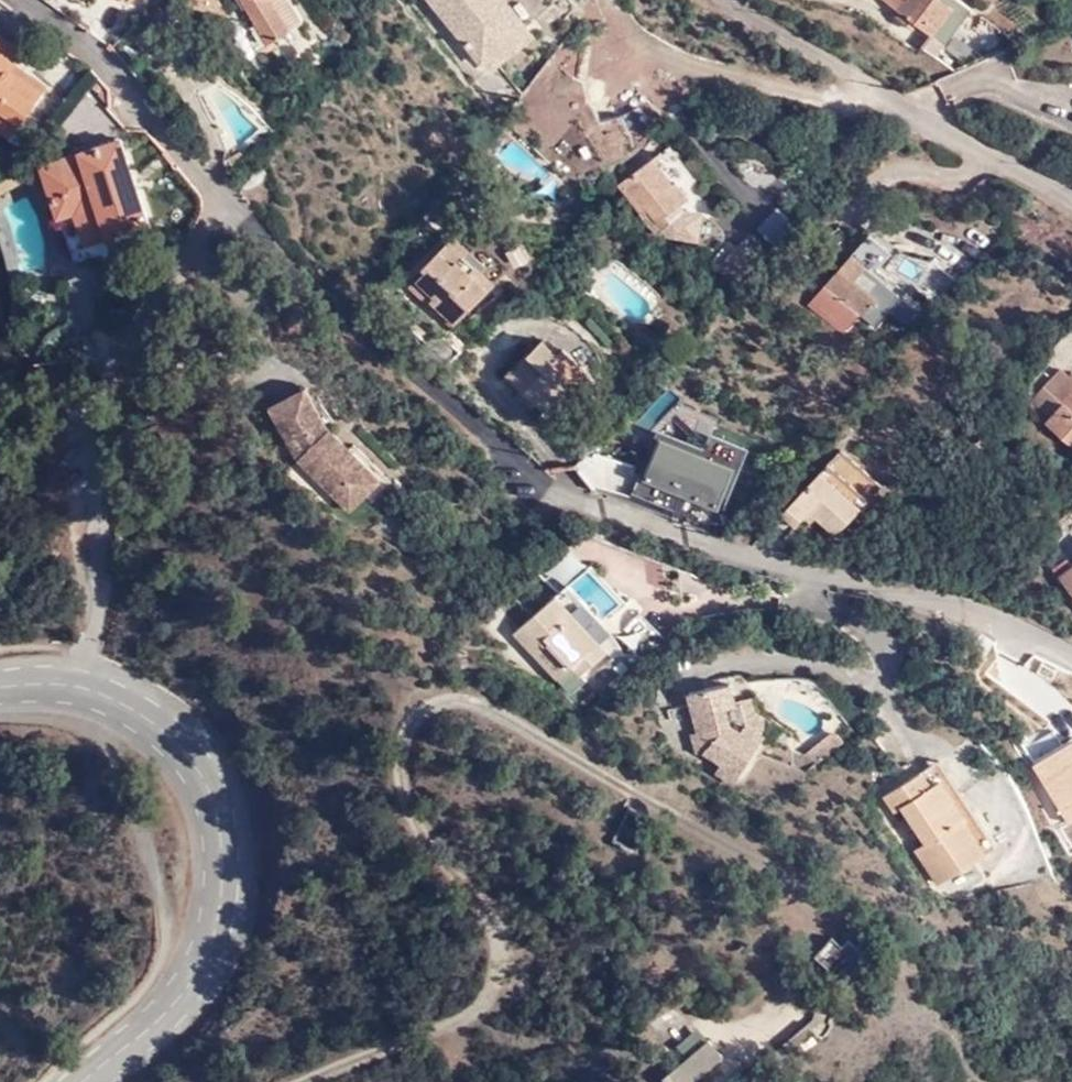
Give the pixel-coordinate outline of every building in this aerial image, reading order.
[(261,29),(296,8),(291,0),(244,0),(261,29)] [(483,56),(525,19),(509,0),(437,0),(483,56)] [(926,38),(948,12),(935,0),(881,0),(896,14),(893,18),(906,30),(910,27),(926,38)] [(951,0),(935,0),(948,12),(926,38),(938,49),(967,13),(951,0)] [(6,61),(17,46),(0,34),(0,69),(6,61)] [(955,35),(947,51),(965,60),(973,44),(955,35)] [(928,60),(938,49),(926,38),(915,50),(928,60)] [(6,61),(0,69),(0,77),(28,97),(37,85),(6,61)] [(572,69),(563,89),(584,95),(589,77),(572,69)] [(9,133),(21,122),(14,115),(23,103),(28,97),(0,77),(0,127),(9,133)] [(23,103),(14,115),(21,122),(27,127),(37,114),(23,103)] [(27,127),(21,122),(9,133),(17,139),(27,127)] [(68,207),(82,202),(100,196),(112,229),(118,246),(152,234),(135,183),(126,186),(120,170),(130,167),(120,139),(51,163),(68,207)] [(660,148),(624,172),(644,203),(652,199),(662,210),(658,216),(662,220),(680,210),(676,201),(696,187),(684,171),(679,174),(660,148)] [(95,235),(112,229),(100,196),(82,202),(95,235)] [(426,267),(418,276),(434,292),(429,296),(452,319),(506,266),(481,242),(486,237),(466,218),(422,263),(426,267)] [(725,250),(741,267),(762,247),(745,229),(725,250)] [(862,266),(870,256),(856,244),(811,290),(845,321),(863,303),(868,307),(878,296),(879,285),(875,274),(862,266)] [(960,271),(940,251),(920,278),(941,294),(960,271)] [(904,286),(870,256),(862,266),(875,274),(879,285),(878,296),(868,307),(876,316),(904,286)] [(434,292),(418,276),(410,284),(426,299),(429,296),(434,292)] [(68,336),(69,352),(81,351),(80,336),(68,336)] [(574,383),(550,362),(556,355),(535,337),(524,348),(521,351),(500,372),(524,392),(547,413),(563,396),(572,385),(574,383)] [(1051,386),(1064,372),(1056,365),(1029,395),(1046,409),(1042,415),(1071,444),(1071,404),(1051,386)] [(1071,404),(1071,369),(1070,367),(1064,372),(1051,386),(1071,404)] [(332,427),(306,386),(270,404),(298,460),(303,455),(311,463),(307,467),(350,511),(383,479),(332,427)] [(670,513),(704,526),(729,458),(659,431),(644,469),(682,484),(670,513)] [(835,528),(881,483),(842,445),(781,506),(794,519),(810,504),(835,528)] [(1069,558),(1065,552),(1051,562),(1071,589),(1071,556),(1069,558)] [(559,581),(505,630),(547,675),(561,662),(571,673),(600,646),(591,636),(601,627),(559,581)] [(724,678),(678,689),(681,700),(687,728),(681,729),(686,752),(693,750),(713,762),(706,772),(725,784),(757,731),(753,728),(738,719),(733,726),(724,720),(719,703),(728,696),(724,678)] [(681,700),(678,689),(661,693),(659,706),(681,700)] [(743,693),(728,696),(719,703),(724,720),(733,726),(738,719),(753,728),(761,715),(747,707),(743,693)] [(796,752),(808,760),(835,737),(826,726),(796,752)] [(924,820),(946,851),(996,812),(932,729),(882,767),(899,786),(905,784),(928,817),(924,820)] [(1032,766),(1066,824),(1060,828),(1071,845),(1071,741),(1032,766)] [(834,938),(817,958),(834,973),(851,953),(834,938)] [(664,1077),(668,1081),(693,1081),(724,1057),(709,1040),(664,1077)]
